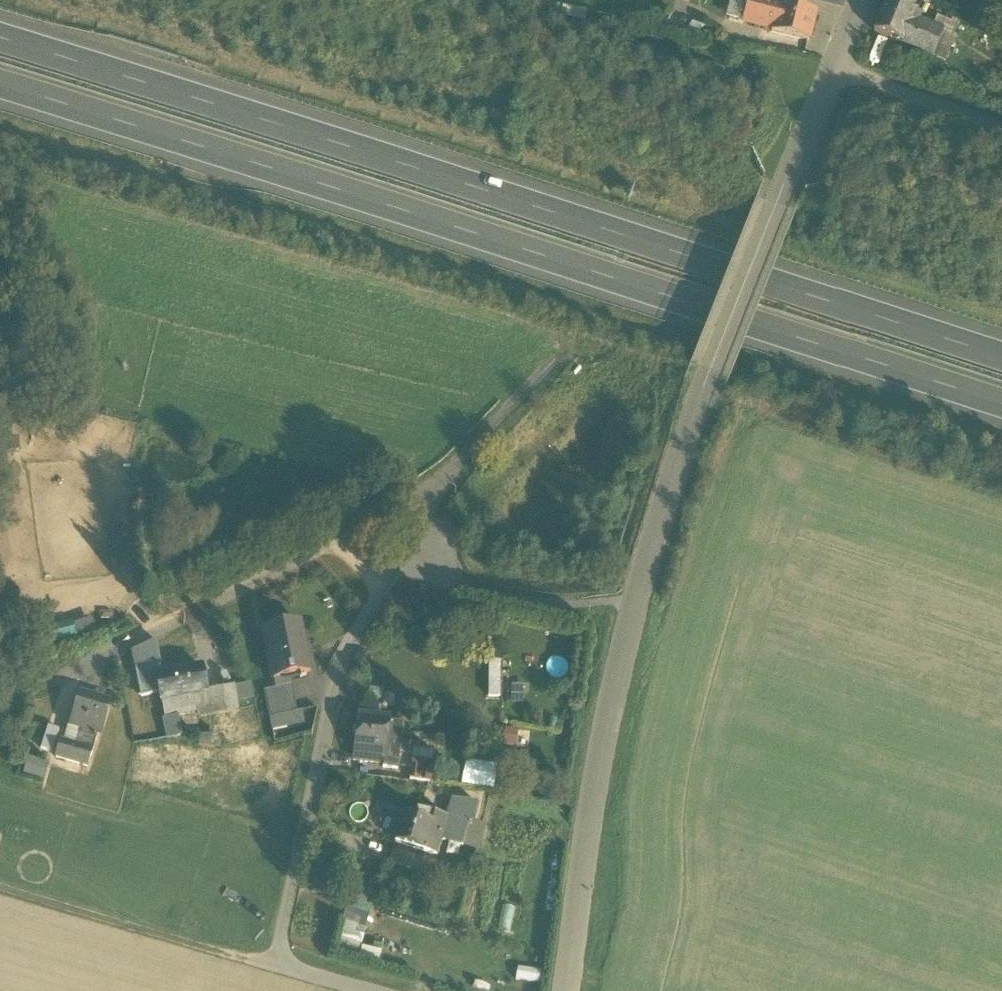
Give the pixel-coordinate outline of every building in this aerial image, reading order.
[(744,22),(749,0),(732,0),(728,15),(729,20),(743,24),(744,22)] [(772,30),(778,6),(763,2),(756,0),(749,0),(744,22),(772,30)] [(763,2),(778,6),(778,5),(798,10),(801,0),(763,0),(763,2)] [(955,21),(941,14),(910,0),(901,0),(883,39),(900,47),(911,52),(909,56),(928,65),(930,61),(936,63),(955,21)] [(946,3),(941,14),(955,21),(962,24),(967,13),(946,3)] [(778,5),(778,6),(772,30),(771,33),(808,42),(815,14),(798,10),(778,5)] [(672,14),(663,33),(699,39),(704,27),(672,14)] [(891,65),(900,47),(883,39),(878,37),(869,55),(891,65)] [(264,632),(274,681),(290,678),(309,674),(299,624),(264,632)] [(141,697),(160,693),(157,676),(160,675),(158,666),(161,666),(156,641),(132,653),(141,697)] [(500,697),(500,663),(489,662),(489,696),(500,697)] [(201,667),(160,675),(157,676),(160,693),(165,717),(200,710),(209,708),(206,693),(201,667)] [(274,681),(275,690),(292,687),(290,678),(274,681)] [(264,692),(266,705),(294,700),(292,687),(275,690),(264,692)] [(220,690),(224,712),(238,710),(233,688),(220,690)] [(209,708),(211,715),(224,712),(220,690),(206,693),(209,708)] [(66,743),(93,751),(100,729),(102,730),(110,703),(81,694),(66,743)] [(297,713),(294,700),(266,705),(269,719),(297,713)] [(200,710),(201,717),(211,715),(209,708),(200,710)] [(353,761),(383,765),(385,765),(388,732),(389,722),(358,718),(354,749),(355,749),(353,761)] [(388,732),(402,734),(403,723),(389,722),(388,732)] [(41,749),(52,753),(59,730),(48,727),(41,749)] [(402,734),(388,732),(385,765),(383,765),(383,768),(398,770),(402,734)] [(56,758),(88,768),(93,751),(66,743),(61,741),(56,758)] [(13,762),(22,765),(26,752),(16,750),(13,762)] [(24,774),(39,778),(43,763),(29,759),(24,774)] [(413,760),(411,770),(432,773),(433,763),(413,760)] [(464,785),(496,788),(498,764),(466,761),(464,785)] [(430,783),(432,773),(411,770),(410,780),(430,783)] [(453,800),(448,818),(449,818),(442,841),(463,848),(464,844),(463,844),(469,824),(471,825),(477,804),(453,800)] [(426,822),(429,812),(420,810),(417,819),(426,822)] [(395,844),(437,856),(442,841),(449,818),(448,818),(429,812),(426,822),(417,819),(404,815),(395,844)] [(464,844),(478,848),(484,829),(471,825),(469,824),(463,844),(464,844)] [(356,902),(343,947),(362,952),(361,955),(379,960),(381,952),(361,947),(372,907),(356,902)]
